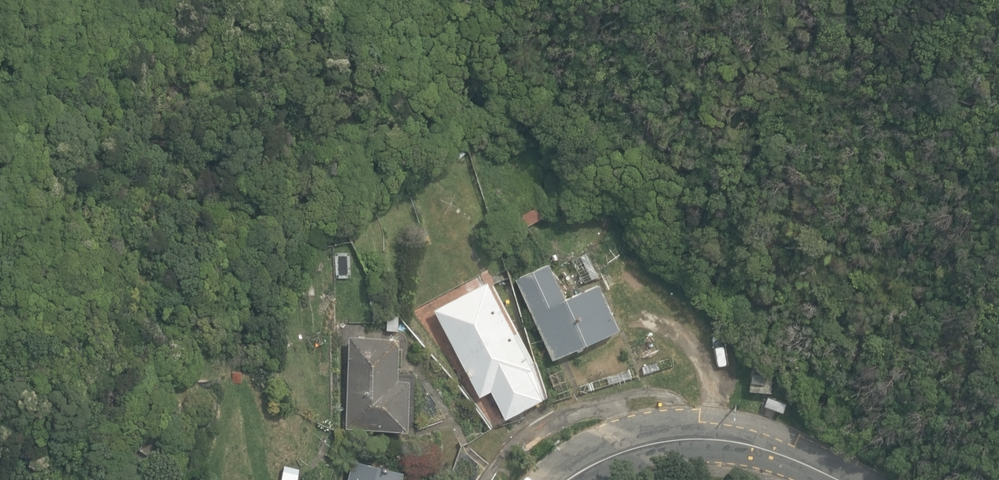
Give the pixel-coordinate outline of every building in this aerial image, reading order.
[(453,163),(466,153),(458,143),(445,153),(453,163)] [(521,215),(526,227),(539,221),(533,209),(521,215)] [(518,278),(555,359),(621,329),(600,284),(566,300),(550,264),(518,278)] [(493,389),(508,417),(548,396),(536,362),(533,363),(490,281),(437,309),(482,394),(493,389)] [(400,331),(400,313),(388,313),(388,331),(400,331)] [(349,427),(410,429),(412,380),(400,379),(402,338),(352,336),(349,427)] [(752,389),(773,391),(775,367),(754,365),(752,389)] [(784,418),(789,402),(768,396),(763,411),(784,418)] [(406,470),(355,458),(349,479),(403,479),(406,470)] [(301,467),(285,464),(282,479),(298,479),(301,467)]
